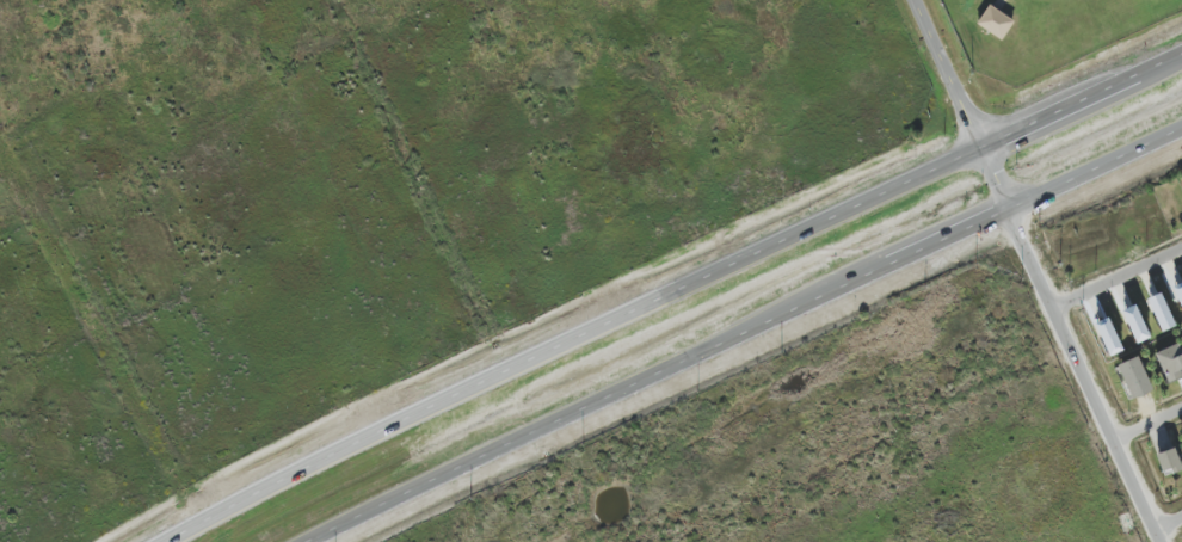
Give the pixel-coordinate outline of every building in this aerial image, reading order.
[(977,24),(1002,41),(1015,21),(989,5),(977,24)] [(1181,309),(1181,283),(1173,287),(1181,309)] [(1175,326),(1161,293),(1147,299),(1161,332),(1175,326)] [(1122,311),(1136,344),(1151,338),(1136,305),(1122,311)] [(1123,350),(1108,317),(1095,324),(1109,357),(1123,350)] [(1181,378),(1181,348),(1181,344),(1156,352),(1166,383),(1181,378)] [(1153,391),(1138,356),(1117,365),(1132,400),(1153,391)] [(1181,471),(1181,470),(1176,449),(1157,454),(1163,476),(1181,471)]
